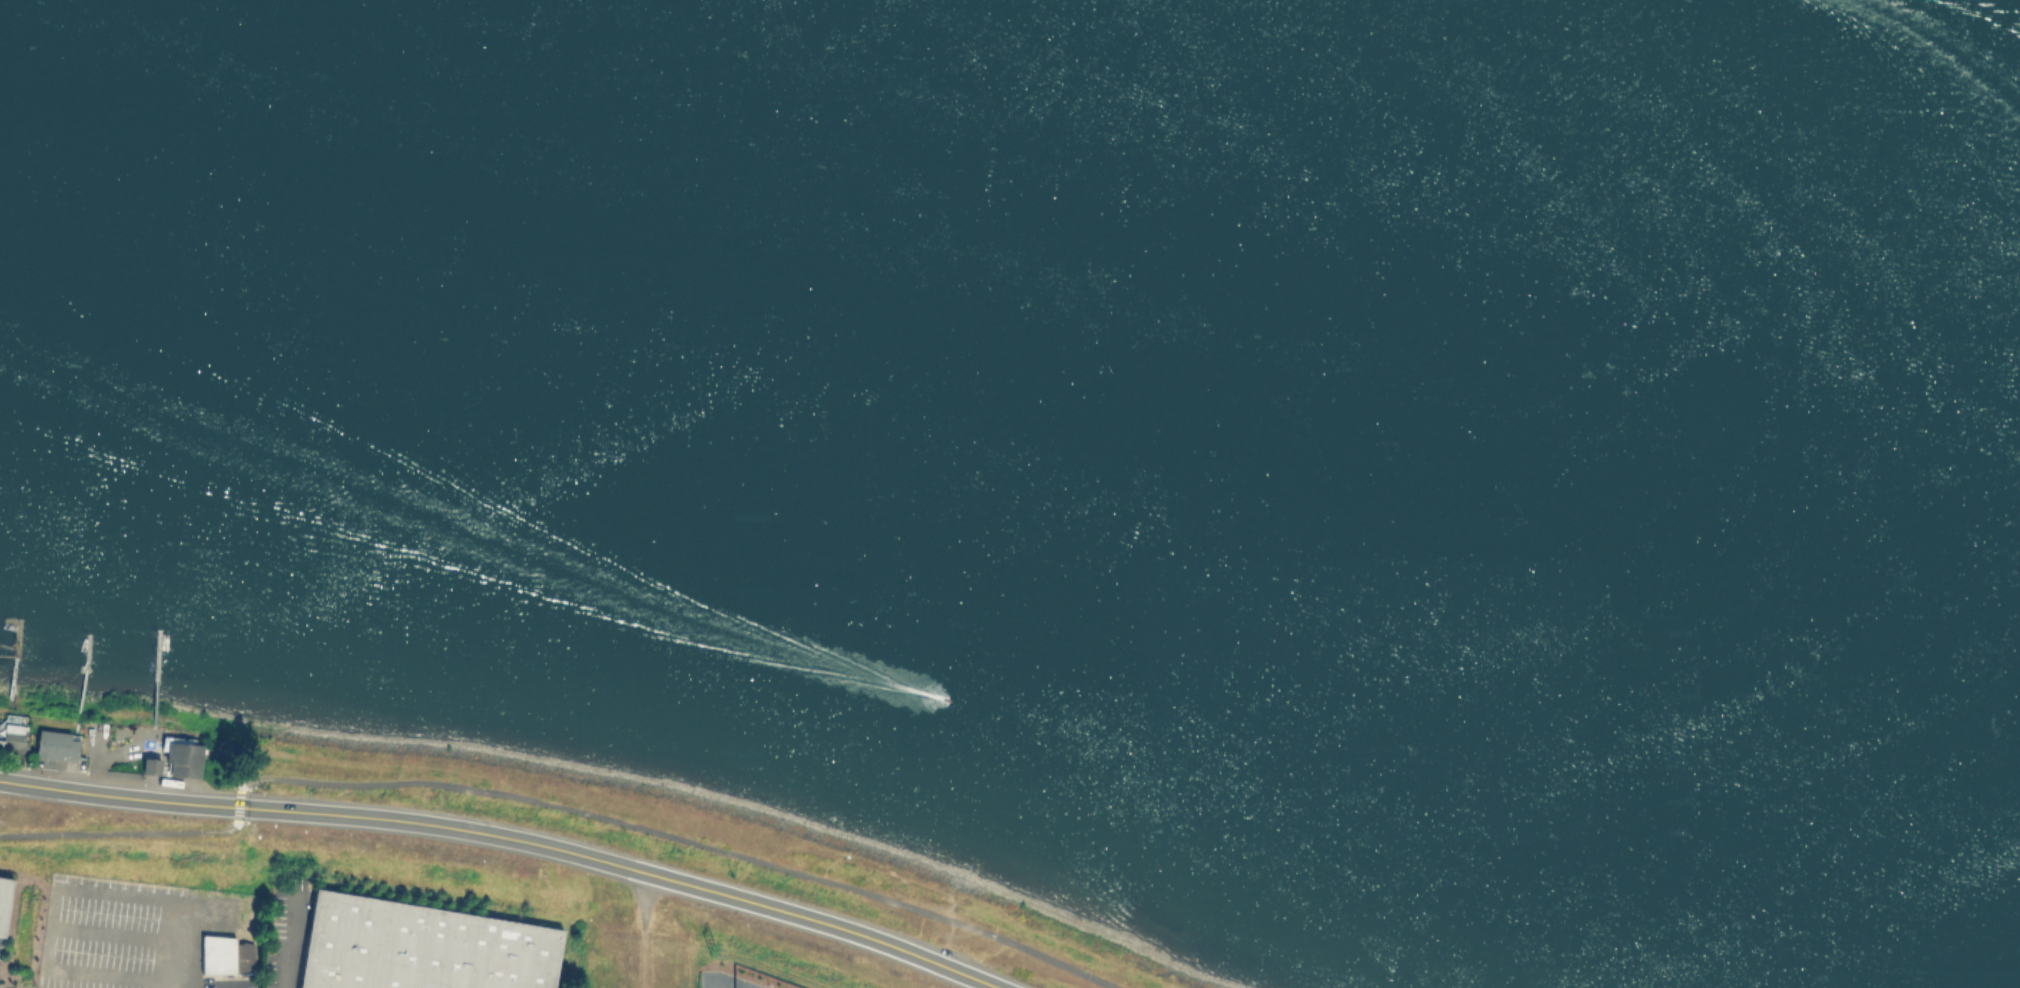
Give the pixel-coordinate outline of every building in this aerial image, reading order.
[(30,740),(29,749),(3,747),(6,722),(23,724),(23,731),(28,731),(27,740),(30,740)] [(81,738),(79,758),(69,757),(69,759),(37,756),(41,727),(73,731),(73,737),(81,738)] [(206,742),(202,775),(172,771),(173,759),(168,758),(171,737),(206,742)] [(164,757),(162,773),(144,771),(146,755),(164,757)] [(5,936),(0,935),(0,873),(14,875),(5,936)] [(568,927),(558,987),(304,987),(320,886),(568,927)] [(253,942),(234,942),(234,936),(201,936),(200,973),(252,973),(253,942)]
